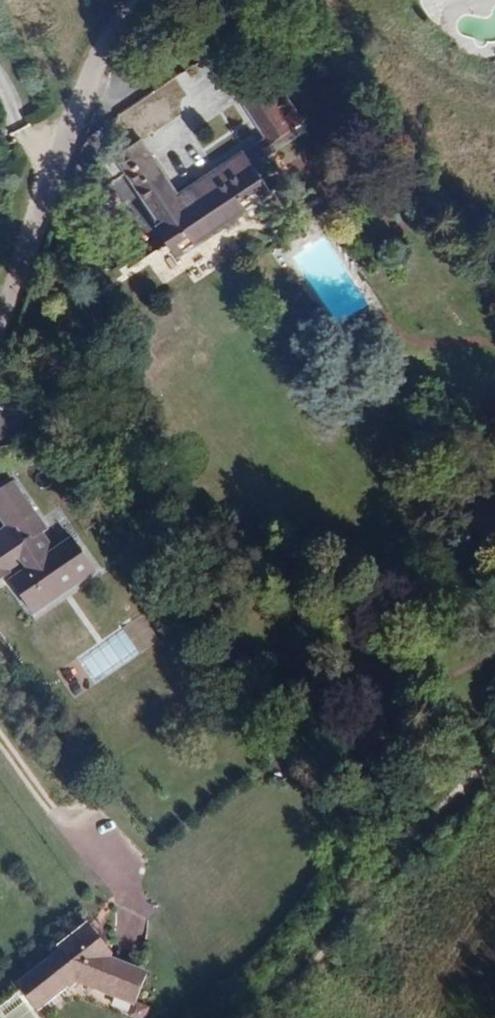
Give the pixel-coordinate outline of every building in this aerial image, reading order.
[(185,69),(205,114),(218,108),(212,95),(224,90),(209,58),(185,69)] [(244,90),(281,147),(307,129),(270,73),(244,90)] [(253,165),(281,147),(244,90),(237,95),(265,137),(244,152),(253,165)] [(114,156),(124,171),(150,154),(140,139),(114,156)] [(272,194),(253,165),(244,152),(178,195),(150,154),(124,171),(159,224),(155,227),(176,258),(272,194)] [(0,492),(0,521),(4,527),(0,530),(0,582),(10,575),(9,573),(20,565),(24,572),(10,582),(34,614),(93,571),(70,539),(52,552),(38,533),(43,530),(10,484),(0,492)] [(88,925),(76,933),(90,941),(97,936),(88,925)] [(90,941),(76,933),(59,947),(62,951),(20,984),(35,1003),(61,982),(66,988),(76,980),(134,1003),(146,973),(106,957),(111,954),(97,936),(90,941)]
